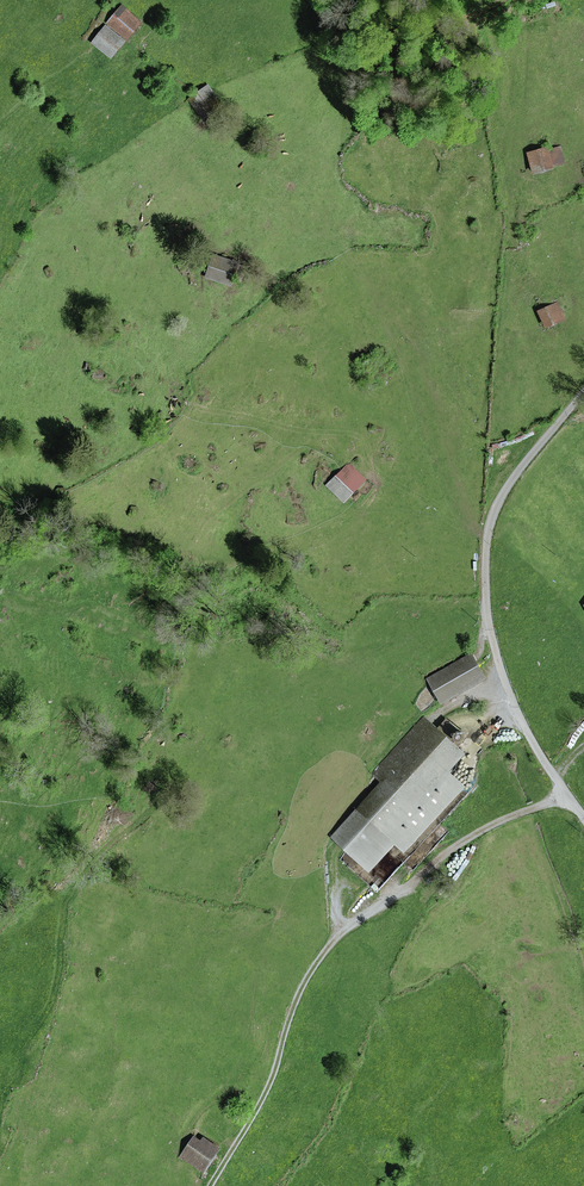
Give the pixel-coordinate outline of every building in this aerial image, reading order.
[(121,5),(106,23),(126,39),(141,21),(121,5)] [(94,36),(112,52),(123,38),(105,23),(94,36)] [(189,98),(203,117),(221,105),(207,86),(189,98)] [(527,153),(533,172),(551,167),(546,148),(527,153)] [(213,256),(206,277),(231,284),(237,263),(213,256)] [(539,310),(546,326),(564,319),(557,303),(539,310)] [(347,463),(327,484),(344,500),(363,479),(347,463)] [(471,656),(429,679),(442,702),(483,678),(471,656)] [(444,772),(461,754),(446,740),(436,730),(423,719),(374,772),(386,784),(336,839),(366,866),(386,845),(392,838),(404,849),(461,787),(444,772)] [(446,740),(454,731),(444,721),(436,730),(446,740)] [(454,737),(456,742),(461,742),(464,738),(462,733),(457,733),(454,737)] [(358,875),(377,892),(405,862),(386,845),(366,866),(358,875)] [(193,1137),(180,1157),(203,1171),(218,1149),(203,1139),(200,1142),(193,1137)]
